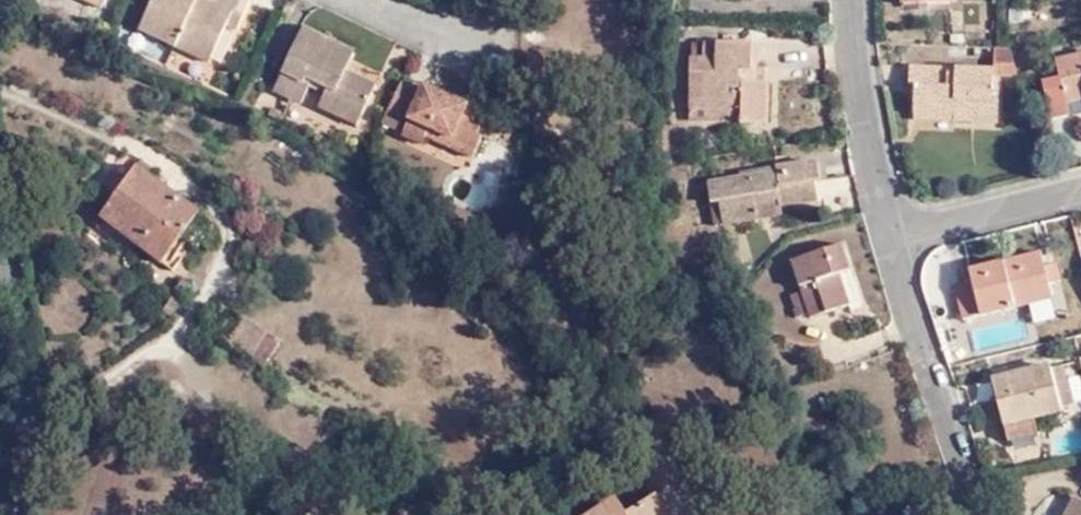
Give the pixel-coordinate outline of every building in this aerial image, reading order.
[(140,18),(211,54),(230,18),(240,23),(250,0),(148,0),(140,18)] [(900,12),(945,9),(944,0),(899,0),(900,12)] [(323,101),(359,121),(378,81),(349,66),(351,60),(355,50),(305,24),(277,83),(302,97),(315,73),(329,80),(331,81),(323,101)] [(751,58),(689,56),(687,133),(737,134),(738,137),(764,138),(765,96),(755,95),(756,80),(751,80),(751,58)] [(1049,128),(1069,123),(1066,110),(1080,106),(1080,60),(1051,67),(1056,86),(1040,91),(1049,128)] [(400,81),(387,109),(407,120),(400,136),(419,145),(422,138),(470,161),(481,140),(475,137),(486,115),(425,83),(420,91),(400,81)] [(997,87),(914,81),(912,101),(919,103),(917,125),(958,129),(956,141),(986,142),(999,142),(1000,108),(995,107),(997,87)] [(503,125),(486,115),(475,137),(481,140),(492,146),(503,125)] [(916,138),(956,141),(958,129),(917,125),(916,138)] [(145,251),(159,262),(177,237),(197,210),(137,166),(99,216),(145,251)] [(809,212),(807,196),(812,195),(812,191),(809,176),(771,181),(771,183),(704,193),(707,211),(715,210),(719,235),(748,231),(745,206),(770,203),(771,214),(772,218),(809,212)] [(809,212),(813,211),(815,225),(849,220),(844,186),(812,191),(812,195),(807,196),(809,212)] [(772,227),(772,218),(771,214),(770,203),(745,206),(748,231),(772,227)] [(184,243),(177,237),(159,262),(171,269),(180,255),(178,254),(184,243)] [(466,269),(481,271),(483,257),(469,255),(466,269)] [(803,324),(804,328),(843,318),(836,288),(848,285),(840,256),(790,269),(797,301),(787,303),(790,319),(788,319),(790,326),(794,326),(803,324)] [(984,321),(986,324),(1055,305),(1052,293),(1048,276),(1044,261),(971,280),(974,288),(951,295),(958,327),(984,321)] [(1059,273),(1048,276),(1052,293),(1063,290),(1059,273)] [(1063,371),(1048,375),(1057,415),(1073,412),(1063,371)] [(1057,415),(1048,375),(991,390),(1002,436),(1032,428),(1059,421),(1057,415)] [(1032,428),(1002,436),(1005,451),(1036,444),(1032,428)] [(609,500),(586,514),(619,514),(609,500)] [(651,504),(633,514),(659,514),(651,504)] [(1075,506),(1070,514),(1080,514),(1080,509),(1075,506)]
